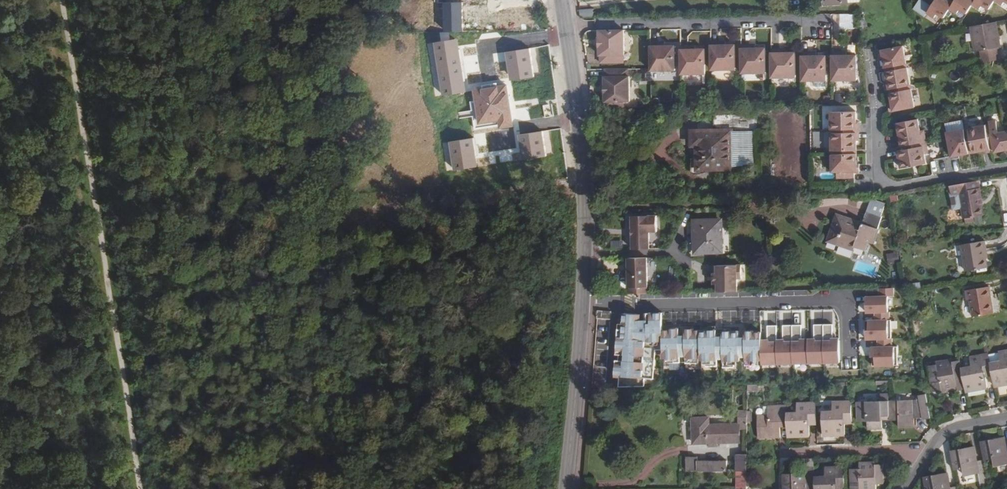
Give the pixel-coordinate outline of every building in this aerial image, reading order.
[(927,13),(934,17),(937,13),(943,18),(949,8),(952,4),(946,0),(935,0),(927,13)] [(952,4),(949,8),(957,13),(959,9),(966,13),(972,4),(975,0),(955,0),(952,4)] [(972,4),(979,9),(982,5),(989,9),(995,0),(975,0),(972,4)] [(462,3),(441,2),(441,32),(462,32),(462,3)] [(792,2),(792,14),(807,14),(807,2),(792,2)] [(580,8),(581,17),(597,17),(597,7),(580,8)] [(996,22),(971,26),(976,52),(980,51),(982,63),(999,60),(997,48),(1000,47),(996,22)] [(619,30),(594,30),(595,55),(597,55),(597,63),(618,62),(618,55),(620,55),(619,30)] [(464,93),(456,39),(433,43),(441,97),(464,93)] [(718,41),(710,41),(710,70),(734,70),(734,45),(725,45),(724,45),(718,45),(718,41)] [(657,44),(649,44),(649,73),(673,72),(673,47),(663,47),(657,47),(657,44)] [(748,44),(740,44),(741,73),(765,73),(764,48),(755,48),(748,48),(748,44)] [(687,46),(679,46),(680,75),(704,74),(703,49),(694,49),(687,50),(687,46)] [(885,67),(906,63),(903,46),(878,50),(879,57),(883,57),(885,67)] [(779,48),(771,49),(771,77),(795,77),(795,52),(786,52),(785,52),(779,52),(779,48)] [(529,49),(505,52),(509,81),(532,78),(529,49)] [(809,51),(801,52),(802,80),(826,80),(825,55),(816,55),(809,55),(809,51)] [(840,51),(832,51),(832,80),(856,79),(856,55),(846,55),(840,55),(840,51)] [(889,89),(910,85),(907,67),(885,71),(887,81),(884,82),(885,89),(889,89)] [(604,103),(629,102),(629,77),(627,77),(627,70),(606,70),(606,78),(604,78),(604,103)] [(499,122),(500,128),(513,126),(507,86),(475,91),(477,104),(480,124),(499,122)] [(911,89),(890,92),(892,103),(888,104),(889,111),(914,107),(911,89)] [(476,132),(500,128),(499,122),(480,124),(477,104),(472,105),(476,132)] [(831,128),(859,127),(859,120),(856,120),(856,110),(830,110),(831,128)] [(918,119),(897,122),(901,146),(926,141),(924,130),(920,131),(918,119)] [(994,152),(1006,149),(1006,130),(998,132),(995,119),(988,121),(989,124),(994,152)] [(985,125),(990,152),(994,152),(989,124),(985,125)] [(968,128),(972,153),(982,151),(983,154),(990,152),(985,125),(968,128)] [(968,128),(964,129),(969,154),(972,153),(968,128)] [(958,156),(969,154),(964,129),(947,132),(951,157),(952,159),(959,158),(958,156)] [(701,131),(703,170),(735,169),(735,166),(734,132),(734,130),(701,131)] [(541,131),(519,135),(523,160),(545,156),(541,131)] [(695,170),(703,170),(701,131),(690,131),(690,148),(695,148),(695,170)] [(831,132),(832,149),(857,149),(857,139),(859,139),(859,131),(831,132)] [(734,132),(735,166),(754,166),(753,132),(734,132)] [(472,138),(449,142),(454,171),(477,168),(472,138)] [(902,150),(927,145),(926,141),(901,146),(902,150)] [(901,150),(897,151),(900,168),(926,164),(924,153),(928,153),(927,145),(902,150),(901,150)] [(856,171),(860,171),(860,163),(857,163),(857,153),(832,153),(832,171),(838,171),(856,171)] [(931,161),(935,175),(947,171),(943,158),(931,161)] [(953,210),(962,208),(964,219),(974,217),(981,216),(983,215),(981,206),(983,206),(979,181),(954,185),(950,186),(951,194),(953,210)] [(862,223),(837,214),(831,231),(841,234),(837,245),(853,250),(855,247),(866,251),(869,243),(873,244),(882,217),(879,216),(882,206),(870,201),(866,211),(862,223)] [(656,215),(630,216),(631,229),(630,229),(630,236),(631,236),(631,249),(649,249),(649,232),(657,231),(656,215)] [(981,216),(974,217),(975,225),(983,223),(981,216)] [(725,217),(699,218),(700,235),(702,235),(702,248),(717,248),(726,248),(725,217)] [(700,235),(699,218),(692,218),(693,255),(718,255),(717,248),(702,248),(702,235),(700,235)] [(962,244),(966,271),(988,268),(986,258),(988,258),(985,241),(962,244)] [(887,254),(889,264),(900,262),(899,252),(887,254)] [(646,263),(627,264),(628,293),(647,293),(646,263)] [(742,265),(717,265),(717,273),(714,273),(714,284),(718,284),(718,291),(738,291),(738,278),(742,278),(742,265)] [(877,312),(891,312),(891,295),(895,295),(895,287),(879,287),(879,295),(865,295),(865,312),(877,312)] [(989,287),(966,290),(968,300),(970,300),(973,317),(993,313),(989,287)] [(655,352),(662,352),(662,330),(662,312),(644,313),(644,320),(637,320),(637,314),(622,313),(618,385),(643,385),(643,377),(653,377),(655,352)] [(867,339),(879,338),(892,338),(892,320),(890,320),(891,312),(877,312),(876,320),(866,320),(867,339)] [(765,325),(775,325),(775,314),(764,314),(765,325)] [(831,323),(822,324),(823,361),(838,361),(838,337),(831,338),(831,323)] [(776,361),(792,361),(791,324),(781,324),(782,339),(775,339),(776,361)] [(791,324),(792,361),(807,361),(807,338),(800,338),(800,324),(791,324)] [(807,361),(823,361),(822,324),(813,324),(813,338),(807,338),(807,361)] [(776,361),(775,339),(775,325),(766,325),(766,339),(760,339),(761,362),(776,361)] [(685,356),(684,328),(670,328),(670,330),(662,330),(662,352),(662,361),(679,360),(679,356),(685,356)] [(685,361),(697,361),(696,329),(693,329),(693,328),(684,328),(685,356),(685,361)] [(722,358),(722,331),(716,331),(715,329),(708,329),(708,330),(700,330),(700,329),(696,329),(697,361),(716,360),(716,358),(722,358)] [(730,330),(722,331),(722,358),(722,363),(738,363),(738,358),(744,358),(744,331),(730,331),(730,330)] [(744,331),(744,358),(744,363),(761,363),(761,362),(760,339),(760,332),(753,332),(753,331),(744,331)] [(873,347),(873,365),(898,365),(898,346),(892,346),(892,338),(879,338),(879,346),(873,347)] [(994,386),(1006,384),(1006,351),(999,352),(1000,362),(990,363),(992,373),(993,377),(994,386)] [(965,388),(965,392),(987,388),(985,378),(985,374),(992,373),(990,363),(989,354),(970,357),(971,367),(961,368),(965,388)] [(942,393),(965,388),(961,368),(960,361),(952,363),(951,359),(936,362),(936,364),(927,365),(929,377),(932,391),(941,389),(942,393)] [(890,419),(890,420),(899,420),(899,428),(913,428),(913,419),(913,414),(921,414),(922,418),(930,418),(926,394),(918,395),(919,399),(913,400),(889,400),(890,415),(890,419)] [(890,415),(889,400),(889,395),(881,395),(881,400),(856,401),(856,420),(867,420),(867,429),(883,429),(882,419),(882,415),(890,415)] [(845,435),(844,424),(844,421),(852,420),(852,402),(832,402),(833,412),(822,412),(823,436),(845,435)] [(787,427),(787,437),(809,436),(809,426),(809,422),(817,422),(816,403),(797,404),(797,413),(787,413),(787,423),(787,427)] [(780,437),(780,427),(780,424),(787,423),(787,413),(787,406),(767,406),(768,415),(757,416),(758,438),(780,437)] [(739,423),(748,423),(748,412),(748,410),(739,410),(739,423)] [(740,442),(739,423),(709,425),(709,417),(692,417),(693,444),(710,443),(710,446),(717,446),(716,443),(740,442)] [(984,459),(984,461),(993,459),(995,467),(1006,465),(1006,452),(1004,437),(981,441),(984,459)] [(974,446),(951,450),(954,470),(963,468),(964,476),(979,473),(980,483),(988,481),(984,461),(984,459),(977,461),(974,446)] [(747,471),(747,459),(747,454),(736,454),(736,471),(747,471)] [(698,457),(686,457),(686,471),(726,471),(726,461),(698,461),(698,457)] [(884,480),(884,464),(876,464),(876,462),(860,463),(860,468),(850,469),(850,488),(876,488),(876,484),(876,481),(884,480)] [(783,488),(808,488),(808,487),(816,487),(815,477),(815,466),(807,467),(807,473),(783,473),(783,488)] [(837,472),(845,472),(845,466),(825,467),(825,476),(815,477),(816,487),(816,488),(837,488),(837,472)] [(845,472),(837,472),(837,488),(845,488),(845,472)] [(957,486),(950,488),(949,484),(947,472),(923,476),(925,488),(958,488),(957,486)]
